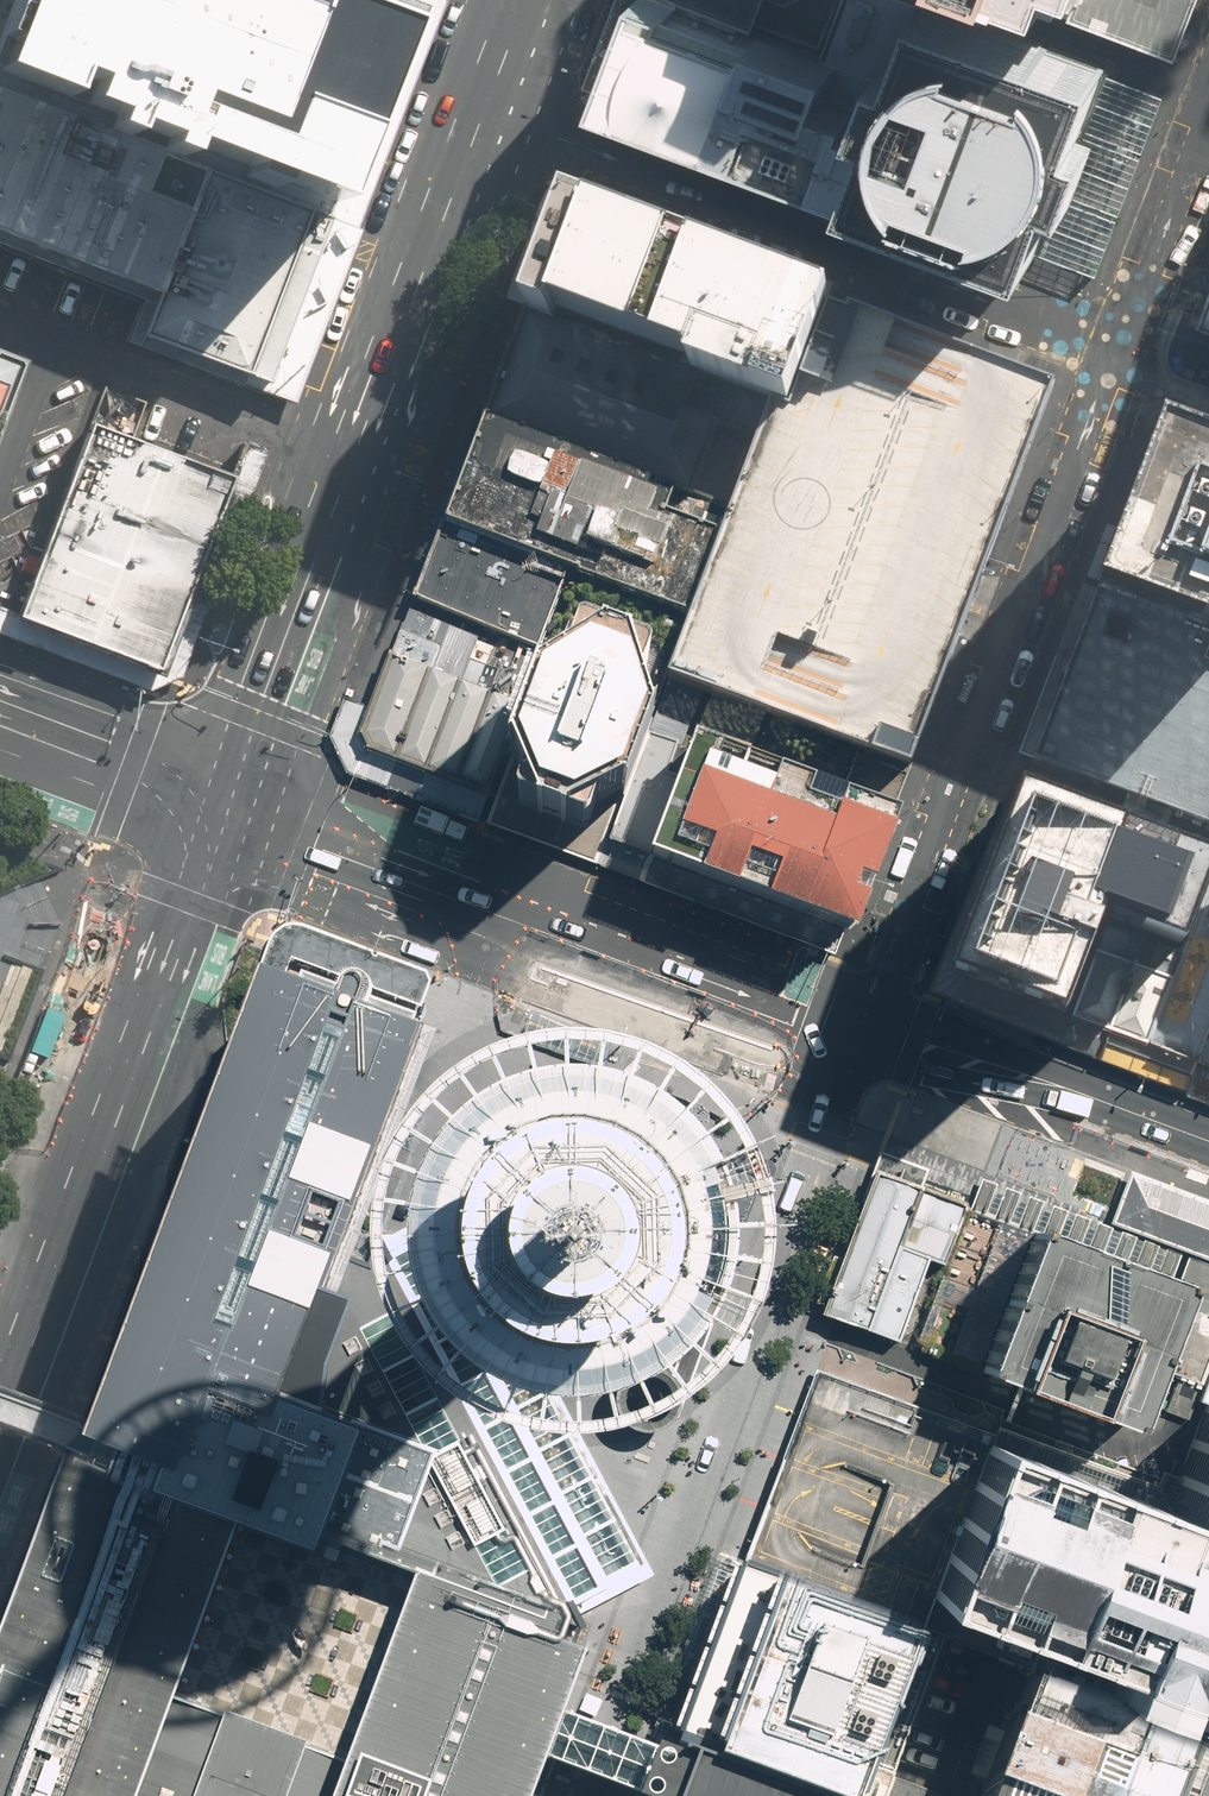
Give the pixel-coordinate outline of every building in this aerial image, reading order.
[(0,45),(0,60),(337,186),(404,10),(378,0),(306,0),(301,15),(261,0),(17,0),(0,45)] [(922,0),(851,0),(835,49),(773,28),(694,0),(644,0),(610,94),(1030,244),(1052,185),(1073,192),(1084,163),(1094,135),(1076,129),(1100,63),(922,0)] [(773,28),(784,0),(694,0),(773,28)] [(1166,48),(1184,0),(1037,0),(1166,48)] [(0,89),(0,230),(163,293),(147,335),(269,383),(333,218),(0,89)] [(571,203),(528,312),(773,406),(815,297),(795,289),(770,279),(571,203)] [(731,514),(669,670),(912,762),(1051,387),(815,297),(773,406),(731,514)] [(528,312),(485,420),(616,470),(731,514),(773,406),(528,312)] [(19,359),(0,353),(0,410),(19,359)] [(485,420),(444,526),(575,576),(616,470),(485,420)] [(83,423),(9,617),(147,669),(221,475),(83,423)] [(1096,589),(1208,631),(1208,446),(1175,434),(1157,427),(1127,508),(1096,589)] [(444,526),(414,601),(451,616),(482,628),(513,640),(545,652),(575,576),(444,526)] [(1208,822),(1208,631),(1096,589),(1033,756),(1208,822)] [(368,750),(395,761),(451,616),(414,601),(362,737),(368,750)] [(482,628),(451,616),(395,761),(426,773),(482,628)] [(482,628),(426,773),(457,784),(513,640),(482,628)] [(545,652),(513,640),(457,784),(489,797),(545,652)] [(623,790),(648,725),(624,654),(602,646),(540,686),(515,749),(541,813),(563,821),(623,790)] [(680,737),(648,725),(623,790),(604,840),(646,856),(675,780),(665,776),(680,737)] [(891,813),(691,740),(675,780),(646,856),(845,932),(891,813)] [(962,967),(1074,1014),(1120,888),(1142,825),(1029,782),(962,967)] [(1197,915),(1183,952),(1174,977),(1149,1042),(1200,1061),(1208,1036),(1208,883),(1197,915)] [(1120,888),(1106,925),(1183,952),(1197,915),(1120,888)] [(1106,925),(1098,949),(1174,977),(1183,952),(1106,925)] [(1174,977),(1098,949),(1074,1014),(1149,1042),(1174,977)] [(550,1761),(566,1716),(598,1637),(551,1620),(556,1610),(578,1617),(516,1503),(468,1414),(422,1328),(376,1242),(364,1232),(412,1097),(424,1064),(435,1032),(272,974),(249,1039),(235,1077),(217,1128),(105,1421),(139,1434),(128,1464),(93,1452),(69,1524),(47,1584),(25,1643),(0,1708),(0,1795),(537,1795),(550,1761)] [(532,1009),(522,1032),(605,1064),(614,1041),(532,1009)] [(1200,1061),(1208,1064),(1208,1036),(1200,1061)] [(599,1073),(581,1071),(563,1070),(545,1072),(528,1076),(511,1082),(498,1088),(485,1095),(473,1103),(462,1113),(452,1123),(443,1134),(435,1146),(428,1158),(422,1171),(417,1185),(414,1199),(412,1213),(411,1227),(412,1242),(413,1256),(416,1270),(421,1284),(426,1297),(433,1310),(441,1322),(450,1333),(460,1343),(471,1353),(482,1361),(495,1369),(508,1375),(521,1380),(535,1384),(549,1386),(563,1388),(578,1388),(596,1386),(613,1382),(630,1376),(646,1369),(662,1360),(676,1349),(689,1336),(700,1322),(709,1307),(717,1291),(723,1275),(728,1257),(730,1239),(730,1222),(728,1204),(724,1186),(719,1170),(711,1154),(702,1138),(690,1124),(678,1112),(664,1100),(649,1091),(633,1083),(616,1077),(599,1073)] [(757,1176),(738,1169),(736,1175),(722,1212),(742,1219),(757,1176)] [(870,1330),(923,1189),(875,1171),(823,1313),(870,1330)] [(1166,1190),(1129,1176),(1112,1221),(1129,1228),(1149,1235),(1186,1249),(1208,1258),(1208,1206),(1166,1190)] [(870,1330),(914,1346),(966,1205),(923,1189),(870,1330)] [(578,1617),(654,1575),(453,1200),(376,1242),(422,1328),(468,1414),(516,1503),(578,1617)] [(979,1370),(1032,1229),(966,1205),(914,1346),(979,1370)] [(979,1370),(1125,1424),(1148,1361),(1177,1282),(1032,1229),(979,1370)] [(1206,1383),(1208,1374),(1208,1294),(1177,1282),(1148,1361),(1206,1383)] [(645,1428),(655,1427),(664,1423),(671,1416),(676,1407),(678,1397),(677,1387),(673,1378),(698,1308),(663,1296),(635,1366),(626,1372),(619,1380),(615,1390),(615,1401),(618,1412),(625,1420),(635,1426),(645,1428)] [(1206,1383),(1199,1402),(1204,1404),(1181,1465),(1170,1495),(1165,1510),(990,1444),(993,1434),(817,1370),(801,1414),(757,1534),(746,1565),(922,1629),(944,1637),(1030,1666),(1136,1705),(1189,1725),(1208,1732),(1208,1374),(1206,1383)] [(93,1452),(128,1464),(139,1434),(105,1421),(0,1383),(0,1417),(93,1452)] [(658,1753),(675,1759),(746,1565),(719,1555),(649,1745),(658,1753)] [(675,1759),(775,1795),(886,1795),(944,1637),(922,1629),(746,1565),(675,1759)] [(1030,1666),(1020,1692),(982,1795),(1162,1795),(1165,1789),(1180,1750),(1189,1725),(1136,1705),(1030,1666)] [(606,1730),(566,1716),(550,1761),(589,1775),(642,1794),(658,1753),(649,1745),(606,1730)] [(1208,1767),(1208,1732),(1189,1725),(1180,1750),(1165,1789),(1162,1795),(1198,1795),(1208,1767)] [(675,1759),(658,1753),(642,1794),(642,1795),(775,1795),(675,1759)]
